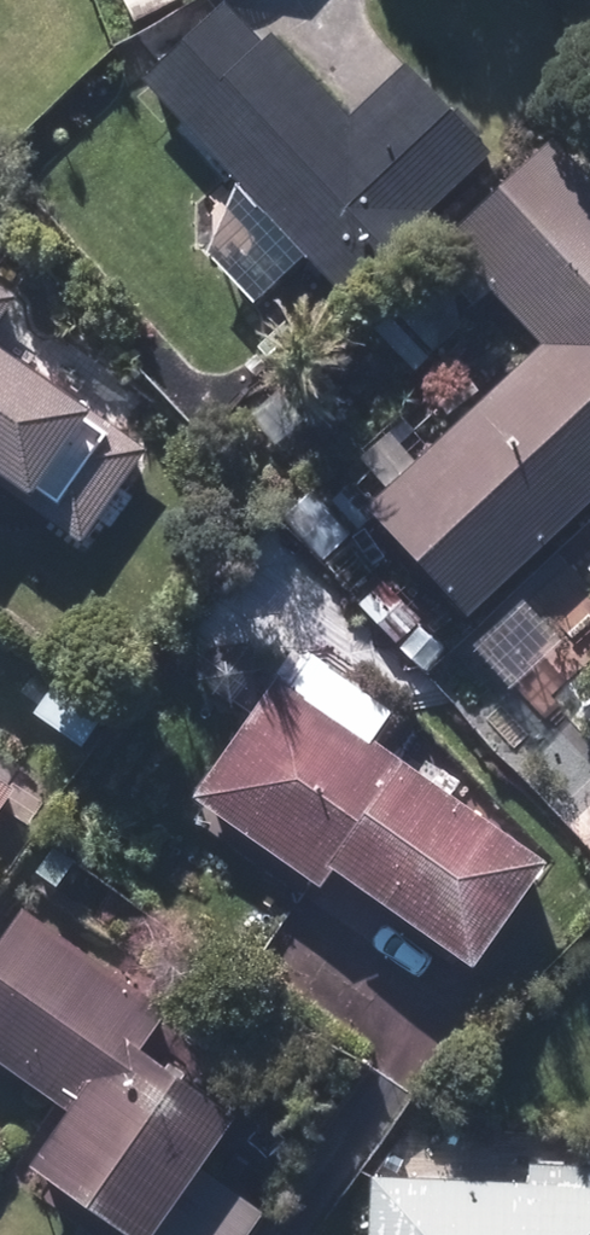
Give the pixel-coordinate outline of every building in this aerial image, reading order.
[(130,22),(182,0),(121,0),(130,22)] [(213,255),(257,301),(306,253),(344,293),(490,155),(407,67),(353,117),(273,33),(263,44),(225,5),(147,79),(267,204),(213,255)] [(380,503),(480,609),(589,506),(589,174),(559,141),(452,241),(549,345),(380,503)] [(16,284),(0,273),(0,306),(16,284)] [(403,312),(434,348),(464,324),(448,274),(403,312)] [(266,342),(287,364),(322,329),(303,309),(266,342)] [(0,337),(0,482),(84,541),(150,445),(103,414),(104,409),(0,337)] [(263,428),(282,448),(309,423),(291,403),(263,428)] [(305,648),(286,676),(283,676),(201,796),(333,886),(346,867),(489,964),(559,861),(377,740),(398,710),(305,648)] [(18,790),(0,778),(0,816),(18,790)] [(65,882),(77,864),(62,853),(58,849),(45,869),(51,872),(65,882)] [(149,1234),(244,1234),(260,1212),(205,1173),(244,1117),(145,1047),(172,1008),(29,909),(0,950),(0,1049),(83,1107),(43,1162),(149,1234)] [(378,1234),(589,1234),(589,1166),(532,1165),(532,1184),(380,1180),(378,1234)]
